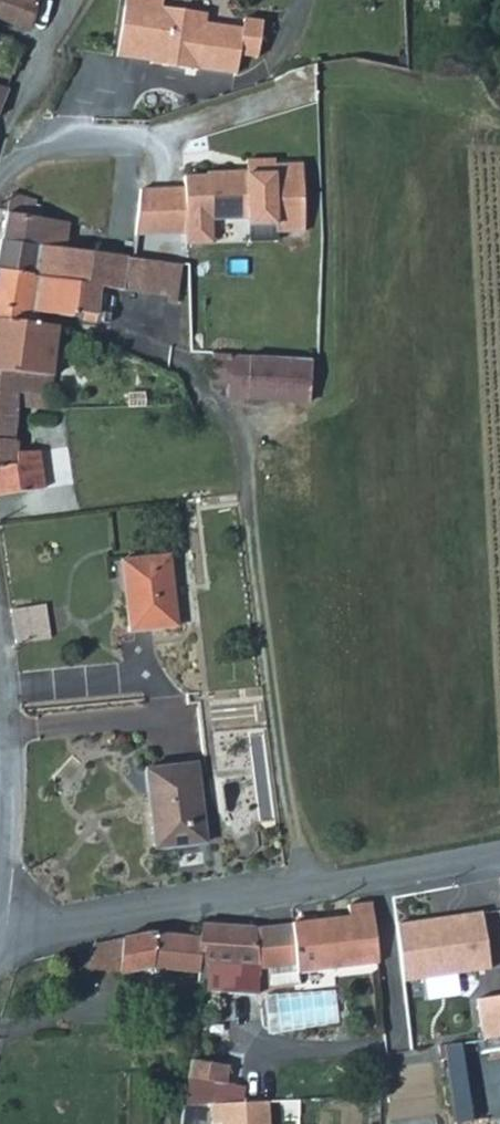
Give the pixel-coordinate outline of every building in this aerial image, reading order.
[(38,0),(36,0),(0,0),(0,18),(6,21),(28,28),(38,0)] [(137,19),(139,4),(125,2),(123,17),(137,19)] [(161,17),(162,7),(139,4),(137,19),(123,17),(118,66),(163,71),(165,74),(188,76),(190,74),(200,75),(239,80),(241,61),(259,63),(263,27),(244,25),(243,35),(205,31),(206,21),(161,17)] [(0,86),(0,109),(9,88),(0,86)] [(274,159),(247,161),(247,172),(248,174),(273,173),(273,165),(274,165),(274,159)] [(184,188),(140,190),(135,237),(186,234),(213,233),(212,221),(249,219),(276,217),(276,229),(278,229),(305,228),(302,164),(274,165),(273,165),(273,173),(248,174),(247,172),(206,173),(206,176),(183,177),(184,188)] [(6,210),(32,215),(37,200),(12,192),(6,208),(6,210)] [(0,240),(63,249),(66,221),(32,215),(6,210),(6,208),(0,240)] [(276,217),(249,219),(250,254),(279,253),(278,229),(276,229),(276,217)] [(213,233),(186,234),(187,245),(213,244),(213,233)] [(124,289),(127,259),(128,257),(63,249),(0,240),(0,241),(0,317),(38,322),(39,312),(74,316),(75,312),(96,314),(100,286),(124,289)] [(127,259),(124,289),(175,296),(179,266),(127,259)] [(51,394),(56,325),(38,322),(0,317),(0,391),(17,392),(51,394)] [(312,359),(213,353),(211,383),(228,384),(228,398),(310,402),(312,359)] [(14,439),(17,392),(0,391),(0,494),(41,489),(37,451),(17,453),(18,439),(14,439)] [(168,557),(120,563),(129,633),(177,628),(168,557)] [(16,643),(20,642),(48,639),(45,605),(14,608),(11,608),(16,643)] [(155,850),(207,844),(198,766),(146,771),(155,850)] [(297,964),(295,964),(296,973),(379,963),(371,902),(348,905),(349,916),(293,924),(297,964)] [(477,909),(390,922),(399,981),(486,967),(477,909)] [(297,964),(293,924),(255,929),(260,967),(260,969),(295,964),(297,964)] [(236,968),(238,928),(201,926),(200,939),(198,965),(236,968)] [(238,928),(236,968),(260,967),(255,929),(238,928)] [(119,973),(153,966),(198,972),(198,965),(200,939),(151,935),(92,945),(91,956),(80,956),(79,969),(119,970),(119,973)] [(257,999),(260,969),(260,967),(236,968),(198,965),(198,972),(197,982),(204,982),(204,993),(228,995),(227,1020),(262,1019),(257,999)] [(471,997),(477,1038),(499,1035),(499,993),(471,997)] [(379,1057),(379,1106),(443,1106),(443,1058),(379,1057)] [(226,1066),(189,1062),(188,1080),(224,1083),(226,1066)] [(266,1101),(210,1103),(210,1122),(219,1122),(219,1123),(268,1123),(266,1101)]
